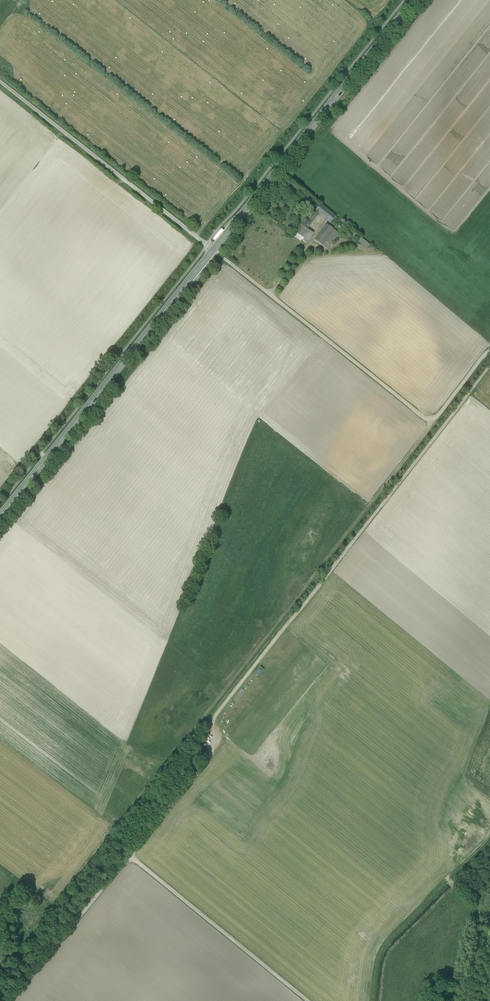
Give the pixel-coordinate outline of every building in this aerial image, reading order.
[(335,217),(320,204),(315,211),(319,214),(330,223),(335,217)] [(310,219),(309,220),(312,222),(319,214),(315,211),(309,218),(310,219)] [(308,219),(306,217),(300,224),(306,229),(307,228),(310,225),(312,222),(309,220),(308,219)] [(306,229),(300,224),(295,231),(307,241),(313,233),(307,228),(306,229)] [(334,230),(326,224),(314,240),(322,246),(334,230)] [(334,230),(322,246),(326,249),(338,233),(334,230)] [(306,243),(307,241),(295,231),(292,234),(300,241),(302,240),(306,243)] [(369,245),(360,237),(356,241),(366,249),(369,245)]
